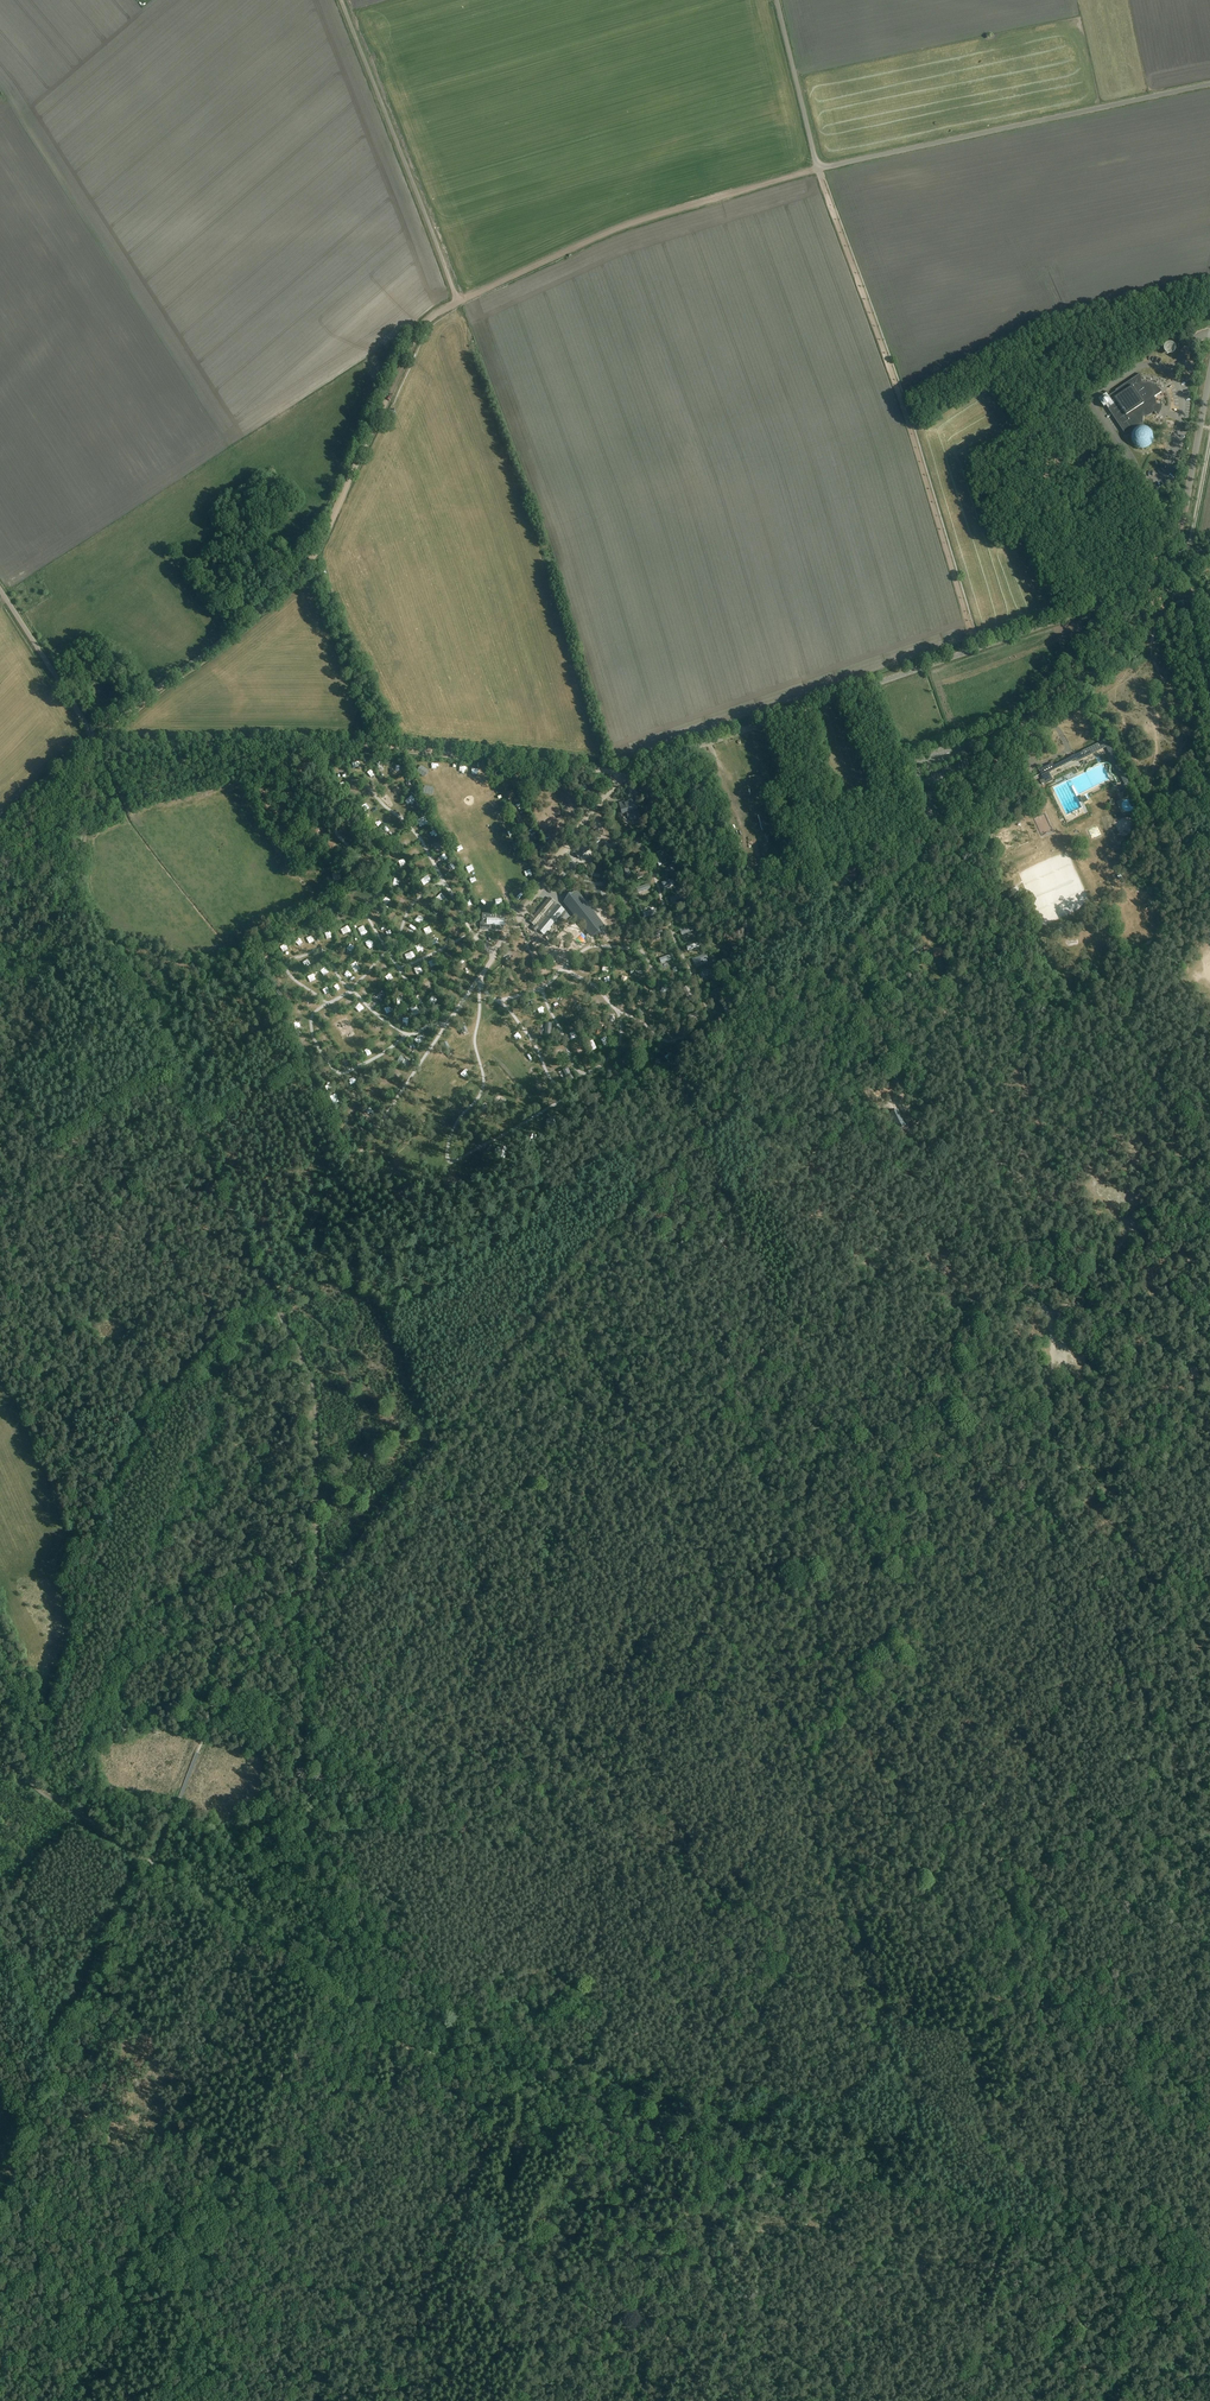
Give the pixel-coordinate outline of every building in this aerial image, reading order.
[(1158,359),(1168,354),(1164,347),(1154,352),(1158,359)] [(1154,442),(1155,438),(1154,434),(1153,431),(1150,428),(1147,427),(1143,426),(1144,417),(1147,416),(1151,414),(1154,412),(1155,408),(1156,404),(1156,401),(1154,397),(1162,392),(1161,391),(1160,389),(1159,388),(1158,388),(1157,387),(1156,386),(1155,385),(1153,384),(1152,384),(1151,383),(1149,383),(1148,383),(1146,383),(1145,383),(1142,383),(1140,374),(1116,391),(1108,396),(1107,394),(1099,400),(1104,408),(1106,406),(1125,434),(1130,431),(1132,432),(1131,437),(1131,441),(1133,444),(1135,447),(1139,449),(1142,450),(1146,449),(1149,448),(1152,445),(1154,442)] [(1132,788),(1107,739),(1054,765),(1053,763),(1039,770),(1041,775),(1043,779),(1041,780),(1043,783),(1045,782),(1046,784),(1053,781),(1049,772),(1076,759),(1078,762),(1106,747),(1125,785),(1122,786),(1125,791),(1132,788)] [(397,805),(403,800),(399,796),(393,801),(397,805)] [(633,804),(632,800),(620,803),(622,814),(627,813),(628,817),(629,817),(629,818),(633,817),(633,816),(638,814),(635,803),(633,804)] [(1032,810),(1022,815),(1031,831),(1036,829),(1035,827),(1039,824),(1032,810)] [(411,827),(416,823),(412,817),(407,821),(411,827)] [(1075,827),(1079,834),(1088,829),(1085,822),(1075,827)] [(310,834),(316,836),(319,830),(313,827),(310,834)] [(846,874),(853,880),(855,878),(857,876),(854,873),(858,868),(854,865),(850,870),(846,874)] [(362,868),(348,868),(348,879),(362,879),(362,868)] [(1008,892),(1017,902),(1021,899),(1021,898),(1013,889),(1013,888),(1008,892)] [(578,897),(570,903),(590,928),(597,921),(578,897)] [(544,935),(548,931),(549,931),(551,929),(550,928),(565,911),(555,902),(548,910),(542,906),(534,916),(531,919),(529,922),(534,925),(532,928),(536,931),(537,930),(544,935)] [(503,912),(480,911),(480,926),(502,927),(503,919),(503,912)] [(525,944),(519,946),(525,960),(531,957),(525,944)] [(934,957),(942,956),(941,948),(933,949),(933,951),(931,951),(932,957),(934,957)] [(522,969),(518,970),(515,964),(512,957),(507,960),(519,986),(528,982),(522,969)] [(374,997),(376,1000),(378,999),(380,1003),(383,1002),(381,998),(383,997),(382,993),(374,997)] [(500,1030),(503,1037),(508,1034),(505,1028),(500,1030)] [(441,1080),(447,1074),(443,1070),(437,1076),(441,1080)] [(903,1077),(893,1079),(896,1091),(906,1089),(903,1077)] [(898,1126),(905,1123),(898,1109),(891,1112),(898,1126)]
